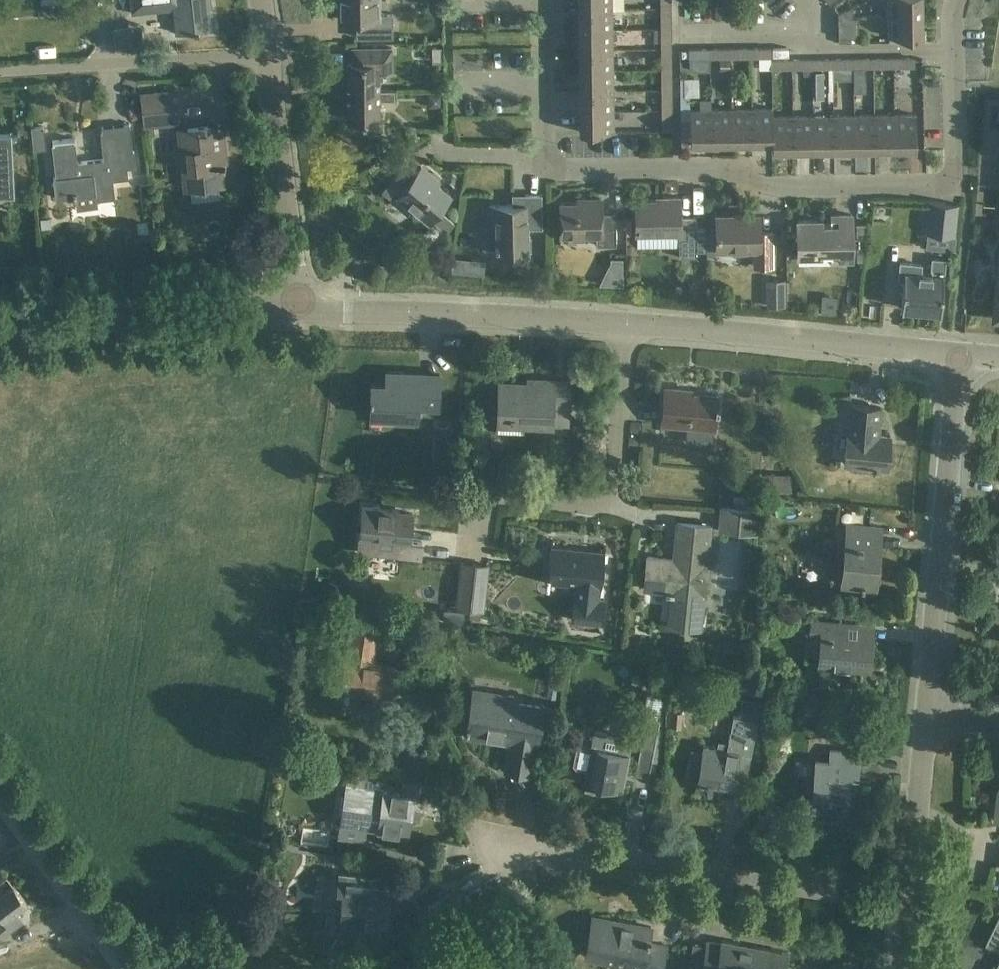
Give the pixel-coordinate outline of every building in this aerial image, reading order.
[(131,13),(173,9),(176,33),(210,29),(208,8),(211,8),(211,0),(130,0),(131,13)] [(340,15),(340,19),(359,22),(359,38),(393,37),(393,13),(378,13),(378,0),(339,0),(338,1),(338,2),(337,4),(337,5),(337,6),(337,7),(338,9),(338,10),(338,11),(339,12),(339,14),(340,15)] [(612,0),(578,0),(578,9),(612,9),(612,0)] [(889,14),(922,14),(922,0),(889,0),(889,14)] [(838,19),(853,18),(852,6),(838,12),(838,19)] [(660,8),(661,15),(661,29),(670,29),(670,15),(669,15),(669,8),(660,8)] [(612,29),(612,9),(578,9),(578,30),(612,29)] [(922,14),(889,14),(889,37),(902,36),(922,36),(922,14)] [(853,18),(838,19),(838,25),(838,37),(858,37),(858,17),(853,18)] [(612,50),(612,29),(578,30),(579,50),(612,50)] [(670,29),(661,29),(661,41),(669,40),(670,40),(670,29)] [(347,90),(379,90),(379,69),(391,69),(391,47),(352,47),(353,62),(347,62),(347,90)] [(717,49),(718,57),(731,57),(731,48),(717,48),(717,49)] [(743,57),(743,49),(743,48),(731,48),(731,57),(743,57)] [(758,48),(758,57),(771,57),(771,48),(758,48)] [(702,57),(702,49),(689,49),(689,58),(702,57)] [(612,70),(612,50),(579,50),(579,70),(612,70)] [(661,69),(671,69),(671,56),(670,56),(661,56),(661,69)] [(881,68),(894,68),(894,58),(881,59),(881,68)] [(906,68),(906,58),(894,58),(894,68),(906,68)] [(730,59),(720,59),(720,71),(730,71),(730,59)] [(812,68),(812,59),(799,60),(799,68),(812,68)] [(825,68),(824,60),(824,59),(812,59),(812,68),(825,68)] [(840,59),(840,68),(854,68),(854,59),(840,59)] [(854,59),(854,68),(865,68),(865,59),(854,59)] [(784,68),(784,60),(771,60),(771,69),(784,68)] [(671,81),(671,69),(661,69),(661,81),(670,81),(671,81)] [(579,91),(613,90),(612,70),(579,70),(579,91)] [(694,78),(685,79),(686,97),(695,96),(694,78)] [(394,90),(379,90),(347,90),(347,118),(361,118),(361,120),(362,120),(362,129),(364,132),(379,131),(379,105),(382,100),(394,100),(394,90)] [(613,111),(613,90),(579,91),(579,111),(613,111)] [(145,124),(179,120),(176,92),(142,95),(145,124)] [(441,93),(428,93),(429,106),(441,106),(441,93)] [(662,110),(671,110),(671,97),(670,97),(661,97),(662,110)] [(822,100),(814,101),(814,113),(822,112),(822,100)] [(752,142),(752,108),(731,109),(732,142),(752,142)] [(772,116),(773,116),(773,108),(752,108),(752,142),(772,142),(773,142),(772,116)] [(711,143),(711,109),(690,109),(690,143),(711,143)] [(732,142),(731,109),(711,109),(711,143),(732,142)] [(671,110),(662,110),(662,122),(671,122),(671,110)] [(613,111),(579,111),(580,132),(613,131),(613,111)] [(916,114),(894,115),(895,148),(916,148),(916,114)] [(834,149),(833,115),(813,116),(813,149),(834,149)] [(854,149),(854,115),(833,115),(834,149),(854,149)] [(874,148),(874,115),(854,115),(854,149),(874,148)] [(895,148),(894,115),(874,115),(874,148),(895,148)] [(793,116),(773,116),(772,116),(773,142),(772,142),(772,150),(793,149),(793,116)] [(813,116),(793,116),(793,149),(813,149),(813,116)] [(53,140),(53,143),(54,143),(57,177),(54,177),(56,198),(73,196),(74,201),(78,200),(78,196),(95,194),(96,199),(114,197),(112,179),(128,177),(127,167),(136,166),(134,150),(132,151),(129,124),(102,127),(102,133),(101,134),(103,159),(77,162),(75,138),(53,140)] [(187,188),(203,186),(223,183),(220,167),(225,167),(220,124),(180,129),(187,188)] [(30,127),(31,135),(33,150),(47,149),(44,128),(43,128),(43,125),(30,127)] [(31,135),(30,127),(23,127),(24,136),(31,135)] [(10,153),(8,133),(0,133),(0,194),(15,193),(14,173),(11,173),(10,153)] [(394,201),(399,195),(429,221),(450,196),(429,178),(431,175),(421,167),(417,171),(406,162),(382,190),(394,201)] [(496,245),(497,254),(527,254),(527,228),(542,228),(542,194),(525,194),(525,205),(489,205),(490,232),(496,232),(497,242),(495,242),(495,245),(496,245)] [(657,200),(635,200),(636,235),(637,235),(637,232),(656,231),(656,234),(679,234),(679,257),(696,257),(696,217),(679,217),(679,197),(662,197),(662,201),(657,201),(657,200)] [(559,202),(560,235),(596,235),(596,245),(616,245),(616,213),(602,213),(602,198),(591,198),(591,202),(559,202)] [(925,233),(939,234),(955,236),(959,204),(929,201),(925,233)] [(797,256),(831,256),(831,261),(852,260),(852,215),(830,215),(830,225),(823,225),(823,220),(797,220),(797,256)] [(716,249),(754,248),(754,266),(773,266),(773,232),(760,232),(759,216),(716,216),(716,249)] [(50,217),(40,218),(41,228),(51,227),(50,217)] [(630,250),(611,251),(612,277),(631,276),(630,250)] [(453,258),(452,272),(460,272),(461,258),(453,258)] [(944,260),(931,258),(930,269),(932,270),(932,275),(920,274),(921,264),(900,262),(898,280),(904,280),(902,307),(940,310),(944,260)] [(785,279),(768,279),(768,305),(785,305),(785,279)] [(439,374),(438,374),(438,380),(406,378),(406,372),(386,371),(386,384),(371,383),(370,415),(386,416),(386,413),(397,414),(396,423),(417,423),(418,407),(438,408),(439,374)] [(526,423),(553,424),(554,406),(568,406),(570,380),(552,379),(552,385),(528,384),(528,383),(499,382),(497,422),(497,431),(526,432),(526,423)] [(712,440),(714,429),(717,395),(686,392),(686,389),(665,387),(662,424),(687,426),(686,438),(687,441),(691,443),(706,444),(710,443),(712,440)] [(876,450),(878,434),(880,407),(851,404),(849,431),(847,431),(844,464),(887,468),(888,451),(876,450)] [(450,462),(451,443),(435,443),(435,461),(450,462)] [(753,488),(752,467),(733,468),(733,489),(753,488)] [(362,505),(360,525),(359,537),(397,541),(396,556),(420,558),(422,542),(410,541),(412,513),(380,510),(380,507),(362,505)] [(755,530),(757,511),(721,507),(719,526),(755,530)] [(702,629),(705,595),(708,562),(706,562),(708,546),(710,526),(677,522),(674,559),(648,557),(644,589),(669,591),(665,626),(702,629)] [(881,527),(861,525),(846,523),(840,582),(860,584),(860,586),(875,587),(881,527)] [(570,620),(601,624),(604,599),(600,599),(602,573),(605,547),(604,547),(603,554),(552,548),(552,542),(551,542),(548,572),(545,572),(544,584),(547,584),(547,581),(574,583),(570,620)] [(469,609),(473,564),(460,562),(455,608),(469,609)] [(488,565),(473,564),(469,609),(483,611),(488,565)] [(848,606),(847,619),(867,621),(869,608),(848,606)] [(388,618),(367,615),(366,623),(387,625),(388,618)] [(846,624),(826,622),(810,621),(809,634),(823,635),(821,663),(867,667),(870,639),(845,637),(846,624)] [(405,700),(408,696),(410,685),(405,685),(405,681),(392,678),(394,666),(372,662),(377,633),(351,629),(347,658),(346,658),(341,689),(388,696),(388,700),(400,702),(405,700)] [(740,691),(763,695),(765,681),(743,677),(740,691)] [(548,685),(545,697),(555,698),(557,686),(548,685)] [(473,689),(469,715),(466,735),(510,742),(505,770),(530,774),(534,746),(536,747),(543,707),(516,702),(517,696),(473,689)] [(816,692),(815,705),(827,707),(829,694),(816,692)] [(647,776),(653,747),(659,720),(656,719),(661,697),(647,694),(642,717),(646,717),(641,745),(635,773),(647,776)] [(846,715),(845,733),(861,734),(862,716),(846,715)] [(730,785),(732,786),(738,753),(750,755),(756,721),(733,717),(728,720),(727,728),(730,733),(727,750),(703,746),(702,754),(690,752),(685,779),(699,782),(729,789),(730,785)] [(621,789),(625,770),(628,754),(592,747),(592,748),(579,746),(577,748),(574,763),(576,766),(588,768),(585,782),(621,789)] [(858,763),(838,761),(816,759),(812,801),(825,803),(824,808),(846,810),(849,777),(857,777),(858,763)] [(422,778),(402,775),(400,788),(420,791),(422,778)] [(422,796),(402,793),(347,784),(341,818),(378,824),(377,829),(407,833),(410,817),(419,819),(420,812),(423,813),(426,811),(427,801),(425,797),(422,797),(422,796)] [(337,890),(343,891),(341,911),(334,910),(332,928),(362,932),(364,920),(385,923),(384,926),(385,926),(388,909),(393,910),(396,894),(390,893),(392,881),(339,873),(337,890)] [(0,896),(0,915),(2,918),(0,920),(0,937),(23,920),(17,911),(27,903),(14,885),(0,896)] [(427,906),(439,925),(465,908),(454,890),(427,906)] [(585,955),(642,966),(641,968),(661,968),(665,945),(649,942),(651,927),(593,916),(585,955)] [(986,944),(998,950),(998,918),(986,944)] [(787,953),(722,940),(721,945),(707,942),(702,968),(784,968),(787,953)]
